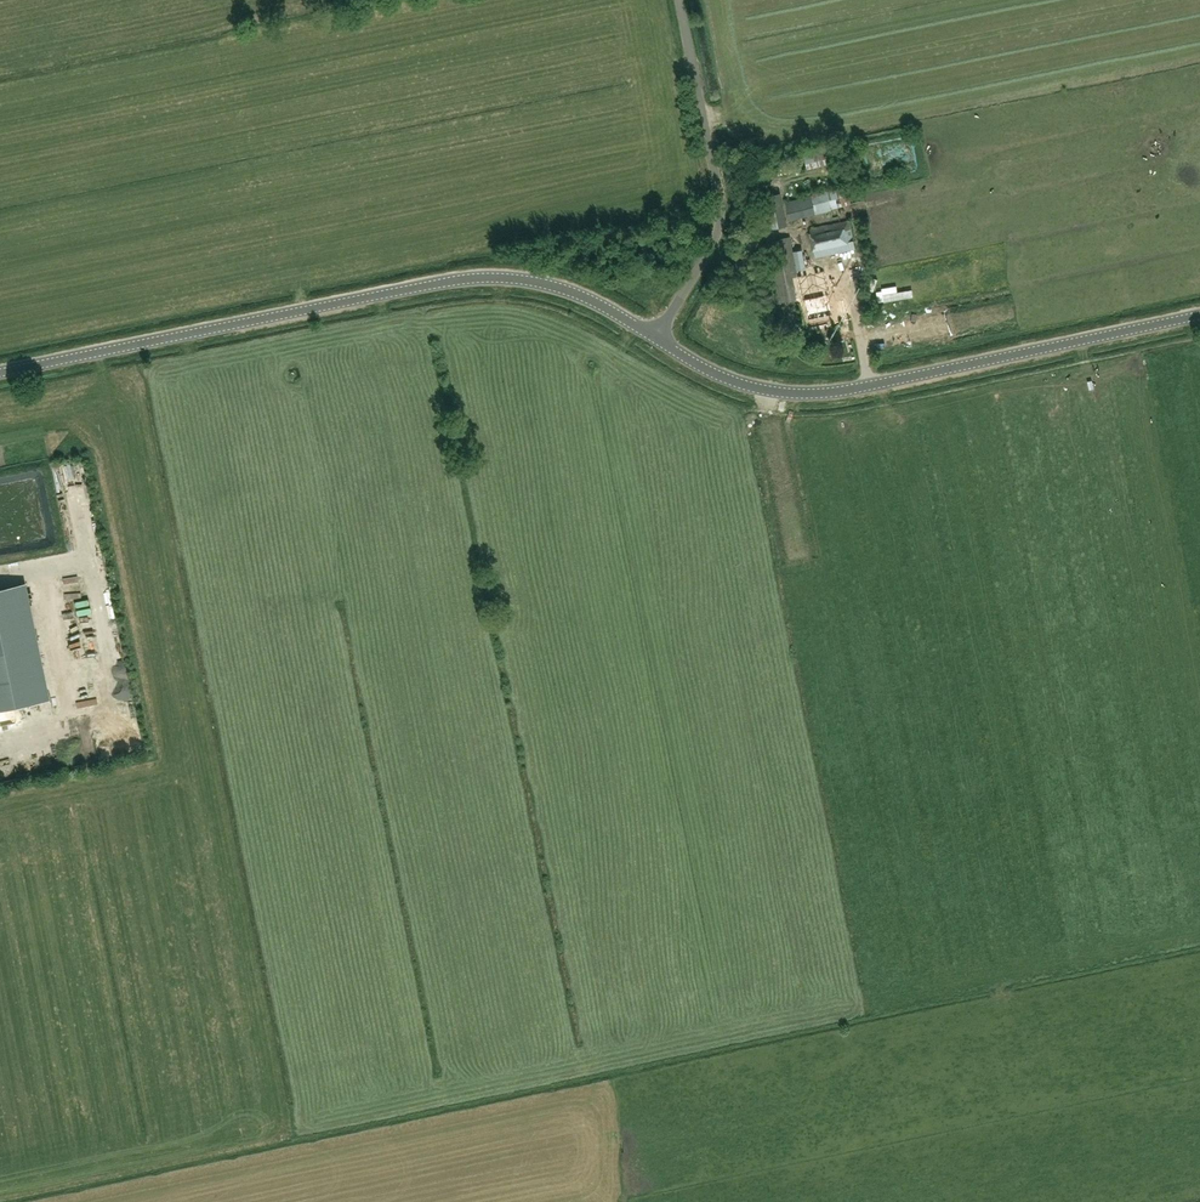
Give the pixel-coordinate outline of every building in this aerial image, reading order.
[(746,141),(748,151),(756,150),(754,140),(746,141)] [(766,170),(787,166),(786,159),(765,162),(766,170)] [(795,223),(794,220),(852,204),(847,186),(788,201),(790,207),(767,213),(766,208),(758,210),(764,229),(771,227),(772,230),(795,223)] [(806,233),(809,250),(814,249),(816,257),(855,249),(850,220),(810,228),(811,232),(806,233)] [(790,237),(766,241),(778,304),(797,300),(792,276),(797,275),(790,237)] [(799,270),(808,319),(827,315),(827,313),(839,310),(835,290),(819,293),(814,268),(799,270)] [(899,295),(884,301),(889,312),(904,305),(899,295)] [(1008,300),(1012,319),(1017,318),(1013,299),(1008,300)] [(980,326),(990,326),(991,316),(981,316),(980,326)] [(80,463),(55,468),(57,475),(82,470),(80,463)] [(26,582),(0,588),(0,710),(50,699),(26,582)] [(75,654),(92,649),(88,635),(71,640),(75,654)] [(92,652),(76,655),(78,662),(94,659),(92,652)] [(27,731),(10,733),(12,745),(28,743),(27,731)] [(28,774),(35,773),(33,763),(26,764),(28,774)]
